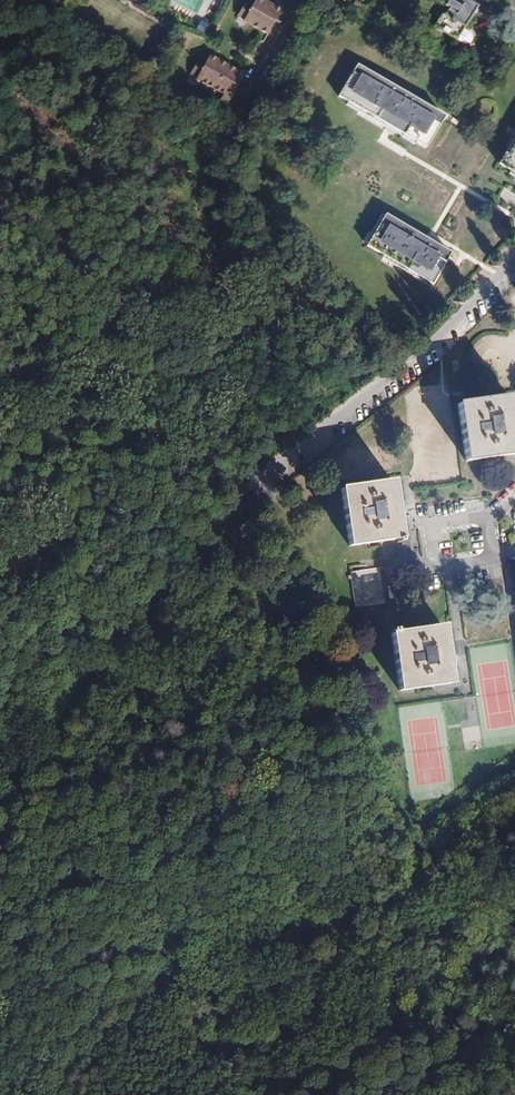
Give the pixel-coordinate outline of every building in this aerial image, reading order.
[(280,10),(265,0),(252,0),(240,19),(264,35),(280,10)] [(477,7),(466,0),(449,0),(445,6),(448,8),(444,14),(442,13),(434,26),(456,40),(456,39),(464,44),(470,43),(473,38),(472,33),(464,28),(477,7)] [(229,98),(243,74),(210,55),(196,79),(229,98)] [(443,117),(357,65),(338,96),(425,148),(443,117)] [(501,166),(514,174),(514,143),(501,166)] [(431,284),(450,253),(386,215),(367,246),(431,284)] [(508,394),(454,403),(465,462),(514,454),(514,438),(513,424),(508,394)] [(401,539),(394,482),(341,490),(350,547),(401,539)] [(380,569),(351,573),(356,609),(385,604),(380,569)] [(450,685),(444,626),(392,632),(400,692),(450,685)]
